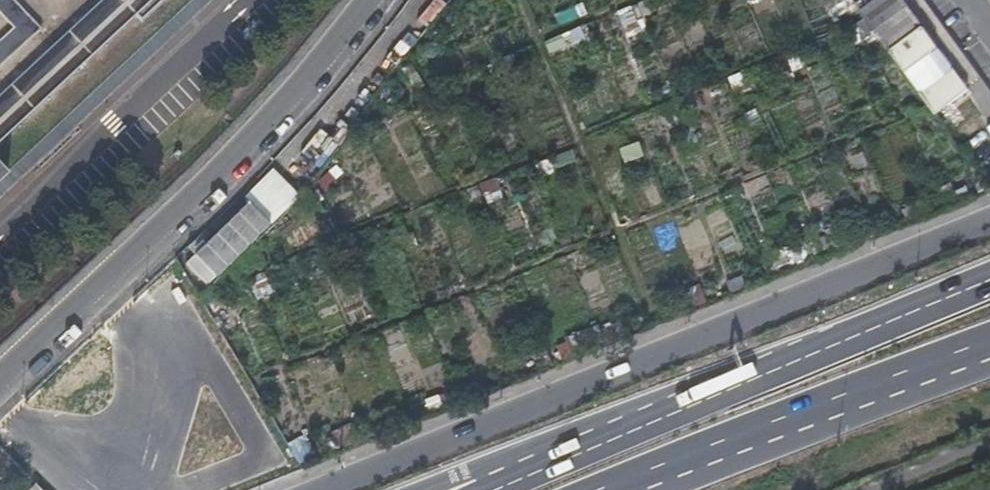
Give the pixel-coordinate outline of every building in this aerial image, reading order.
[(208,0),(0,0),(0,193),(208,0)] [(901,69),(935,46),(901,0),(851,0),(901,69)] [(918,92),(933,112),(966,88),(950,67),(918,92)] [(270,171),(179,262),(204,286),(295,195),(270,171)]
